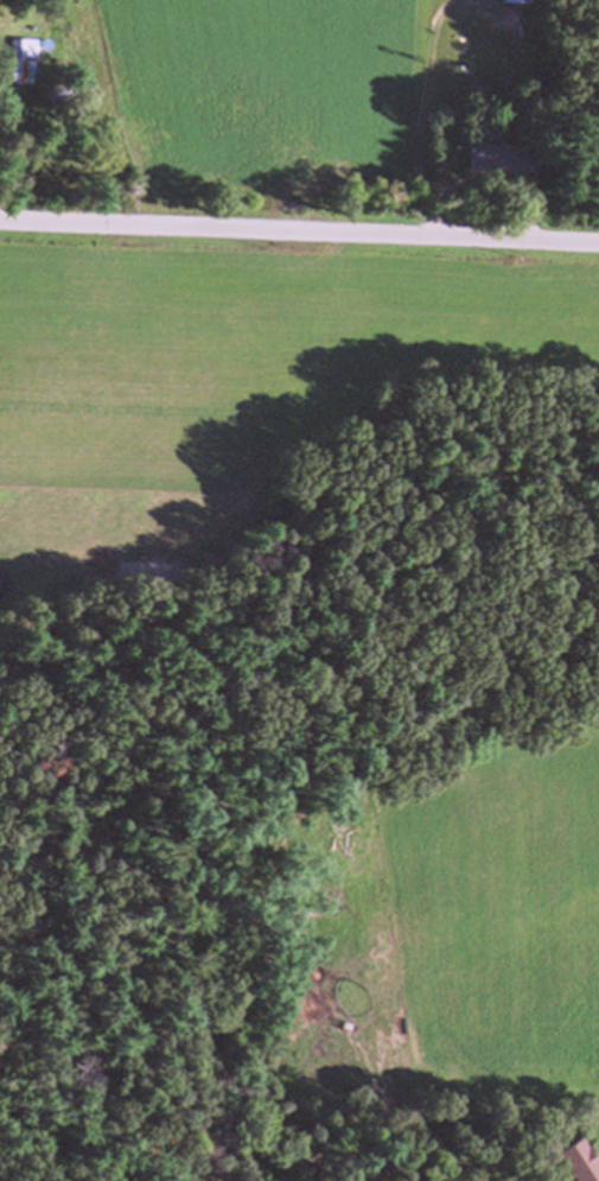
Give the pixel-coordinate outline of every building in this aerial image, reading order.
[(33,53),(49,54),(50,42),(7,40),(5,82),(32,83),(33,53)] [(499,146),(463,146),(463,175),(499,175),(499,146)] [(574,1139),(550,1155),(567,1180),(598,1180),(574,1139)]
